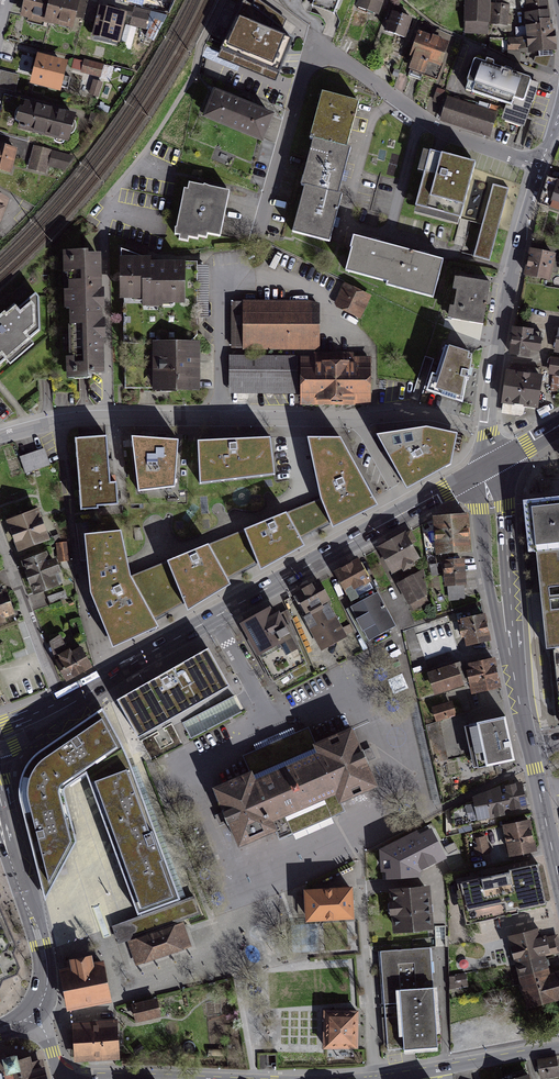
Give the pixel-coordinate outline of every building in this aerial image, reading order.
[(22,11),(72,25),(79,0),(25,0),(22,11)] [(168,10),(173,0),(130,0),(168,10)] [(276,13),(246,0),(235,0),(213,49),(216,50),(207,70),(277,101),(291,69),(258,54),(276,13)] [(311,5),(332,13),(338,0),(313,0),(311,5)] [(357,6),(377,14),(382,0),(359,0),(357,6)] [(488,0),(467,0),(467,30),(488,30),(488,0)] [(528,28),(515,29),(516,38),(508,39),(509,48),(528,49),(551,47),(549,26),(547,0),(526,0),(528,28)] [(509,4),(494,3),(492,21),(507,23),(509,4)] [(147,28),(150,9),(134,6),(131,25),(147,28)] [(117,14),(101,10),(94,40),(117,46),(125,16),(117,14)] [(386,31),(405,37),(412,18),(393,12),(386,31)] [(409,66),(438,75),(447,42),(434,39),(418,34),(409,66)] [(52,56),(39,53),(32,81),(61,87),(68,59),(52,56)] [(76,55),(72,68),(111,79),(115,66),(76,55)] [(507,104),(502,118),(523,126),(536,91),(528,88),(531,79),(507,70),(493,65),(495,62),(487,59),(486,63),(475,60),(468,82),(475,84),(472,92),(507,104)] [(15,92),(21,74),(2,68),(0,73),(0,87),(15,92)] [(102,82),(95,81),(93,93),(100,95),(102,82)] [(350,135),(360,100),(323,89),(309,136),(312,137),(346,146),(350,135)] [(204,120),(264,145),(276,116),(217,91),(204,120)] [(497,112),(447,96),(439,119),(489,135),(497,112)] [(25,97),(16,132),(80,147),(89,113),(56,105),(25,97)] [(351,147),(346,146),(312,137),(299,185),(303,186),(339,195),(343,178),(351,147)] [(11,171),(16,150),(0,146),(0,169),(11,171)] [(73,156),(34,146),(29,168),(44,172),(46,164),(64,169),(73,156)] [(459,223),(475,164),(423,149),(417,171),(424,173),(414,211),(459,223)] [(479,177),(474,175),(463,216),(483,221),(474,257),(490,261),(510,185),(479,177)] [(548,176),(539,203),(558,209),(558,179),(548,176)] [(231,191),(191,183),(189,190),(185,189),(176,234),(181,235),(180,240),(189,241),(190,237),(199,239),(200,237),(208,238),(209,234),(222,237),(231,191)] [(341,196),(339,195),(303,186),(293,230),(329,242),(334,223),(341,196)] [(378,242),(357,236),(348,271),(389,282),(399,247),(378,242)] [(108,375),(105,250),(92,251),(92,246),(63,246),(66,381),(96,381),(96,375),(108,375)] [(548,250),(531,246),(525,274),(550,280),(556,252),(548,250)] [(427,255),(399,247),(389,282),(388,285),(433,297),(443,259),(427,255)] [(148,302),(185,302),(185,264),(152,264),(152,259),(124,260),(125,297),(148,296),(148,302)] [(155,342),(193,342),(199,335),(199,263),(185,264),(185,302),(148,302),(148,296),(125,297),(126,389),(155,388),(155,342)] [(487,299),(490,283),(455,277),(453,288),(457,289),(453,305),(450,306),(448,319),(483,324),(487,299)] [(346,283),(333,307),(359,320),(372,296),(346,283)] [(40,297),(36,292),(18,307),(15,304),(0,317),(0,364),(7,359),(11,363),(34,343),(31,339),(42,330),(40,297)] [(313,348),(313,301),(236,301),(236,348),(313,348)] [(534,327),(513,325),(509,354),(530,357),(531,350),(542,352),(543,347),(544,339),(532,338),(534,327)] [(193,342),(155,342),(155,388),(155,391),(201,391),(201,342),(193,342)] [(428,389),(463,399),(469,369),(472,352),(446,343),(437,374),(433,373),(428,389)] [(551,356),(549,373),(558,375),(558,357),(551,356)] [(233,390),(294,390),(295,357),(233,357),(233,390)] [(306,402),(369,401),(369,358),(305,359),(306,402)] [(507,367),(502,403),(538,408),(543,372),(507,367)] [(427,425),(376,433),(399,474),(407,487),(451,463),(457,432),(427,425)] [(89,437),(75,438),(81,509),(97,508),(97,505),(118,503),(116,480),(109,481),(105,435),(89,437)] [(179,439),(131,435),(139,489),(175,485),(179,439)] [(270,436),(198,439),(200,481),(274,473),(270,436)] [(334,436),(307,436),(321,498),(331,522),(332,526),(378,504),(340,436),(334,436)] [(46,446),(21,452),(25,472),(51,465),(46,446)] [(331,522),(321,498),(287,512),(286,511),(244,528),(258,563),(260,570),(305,545),(301,538),(331,522)] [(529,505),(534,551),(542,550),(558,548),(558,502),(529,505)] [(11,522),(22,550),(46,541),(35,513),(11,522)] [(464,516),(434,518),(436,553),(467,551),(464,516)] [(244,528),(167,560),(184,603),(188,610),(231,584),(228,578),(258,563),(244,528)] [(121,529),(84,533),(89,581),(90,591),(112,647),(159,626),(154,617),(184,603),(167,560),(131,575),(129,565),(121,529)] [(404,534),(379,548),(392,572),(417,558),(404,534)] [(553,649),(558,648),(558,548),(542,550),(553,649)] [(47,553),(23,562),(36,595),(60,586),(47,553)] [(463,558),(444,559),(445,585),(465,584),(463,558)] [(359,562),(332,576),(365,642),(392,628),(359,562)] [(412,574),(398,581),(412,608),(426,600),(412,574)] [(2,588),(0,589),(0,620),(13,615),(2,588)] [(319,588),(295,600),(321,651),(345,639),(319,588)] [(278,609),(243,626),(272,682),(307,665),(278,609)] [(485,615),(462,619),(467,644),(490,640),(485,615)] [(418,634),(426,659),(458,648),(449,623),(418,634)] [(57,660),(68,678),(90,666),(79,647),(57,660)] [(208,647),(116,698),(140,741),(232,690),(208,647)] [(493,661),(469,665),(474,690),(498,686),(493,661)] [(458,663),(428,673),(435,693),(465,684),(458,663)] [(455,715),(451,702),(433,707),(437,720),(455,715)] [(22,784),(21,797),(47,898),(77,843),(64,790),(89,776),(140,918),(114,927),(119,945),(202,915),(195,896),(182,901),(130,760),(104,710),(44,750),(32,761),(26,772),(22,784)] [(474,768),(514,759),(505,717),(465,725),(474,768)] [(223,823),(229,821),(239,845),(275,829),(279,839),(345,811),(340,801),(376,785),(366,761),(372,758),(368,749),(362,752),(351,728),(315,744),(308,727),(243,755),(250,772),(214,788),(222,806),(225,812),(219,814),(223,823)] [(479,818),(527,807),(521,783),(501,788),(475,801),(479,818)] [(512,855),(536,850),(529,822),(506,828),(512,855)] [(381,872),(386,871),(387,879),(420,877),(420,872),(448,858),(431,827),(419,833),(417,830),(380,849),(381,872)] [(478,855),(489,853),(486,837),(475,839),(478,855)] [(462,884),(470,920),(547,904),(539,864),(510,870),(511,874),(462,884)] [(434,930),(429,885),(388,890),(393,934),(434,930)] [(303,889),(305,921),(355,918),(353,886),(303,889)] [(3,912),(0,913),(0,980),(15,972),(18,966),(14,958),(18,949),(3,912)] [(185,927),(132,944),(138,965),(192,948),(185,927)] [(513,938),(525,983),(549,976),(544,957),(558,953),(555,938),(540,942),(537,931),(513,938)] [(429,949),(381,953),(388,1051),(437,1047),(429,949)] [(64,974),(70,1009),(111,1002),(104,966),(94,968),(92,960),(73,963),(75,972),(64,974)] [(549,976),(525,983),(532,1008),(558,1000),(558,973),(549,976)] [(158,1017),(154,1001),(133,1006),(136,1022),(158,1017)] [(323,1009),(323,1049),(358,1050),(359,1010),(323,1009)] [(116,1023),(73,1026),(75,1061),(118,1058),(116,1023)] [(41,1062),(31,1064),(30,1058),(18,1061),(16,1057),(5,1059),(4,1056),(0,1057),(0,1078),(45,1078),(41,1062)] [(540,1061),(542,1078),(558,1075),(558,1063),(558,1058),(540,1061)] [(531,1062),(533,1078),(540,1077),(538,1062),(531,1062)]
